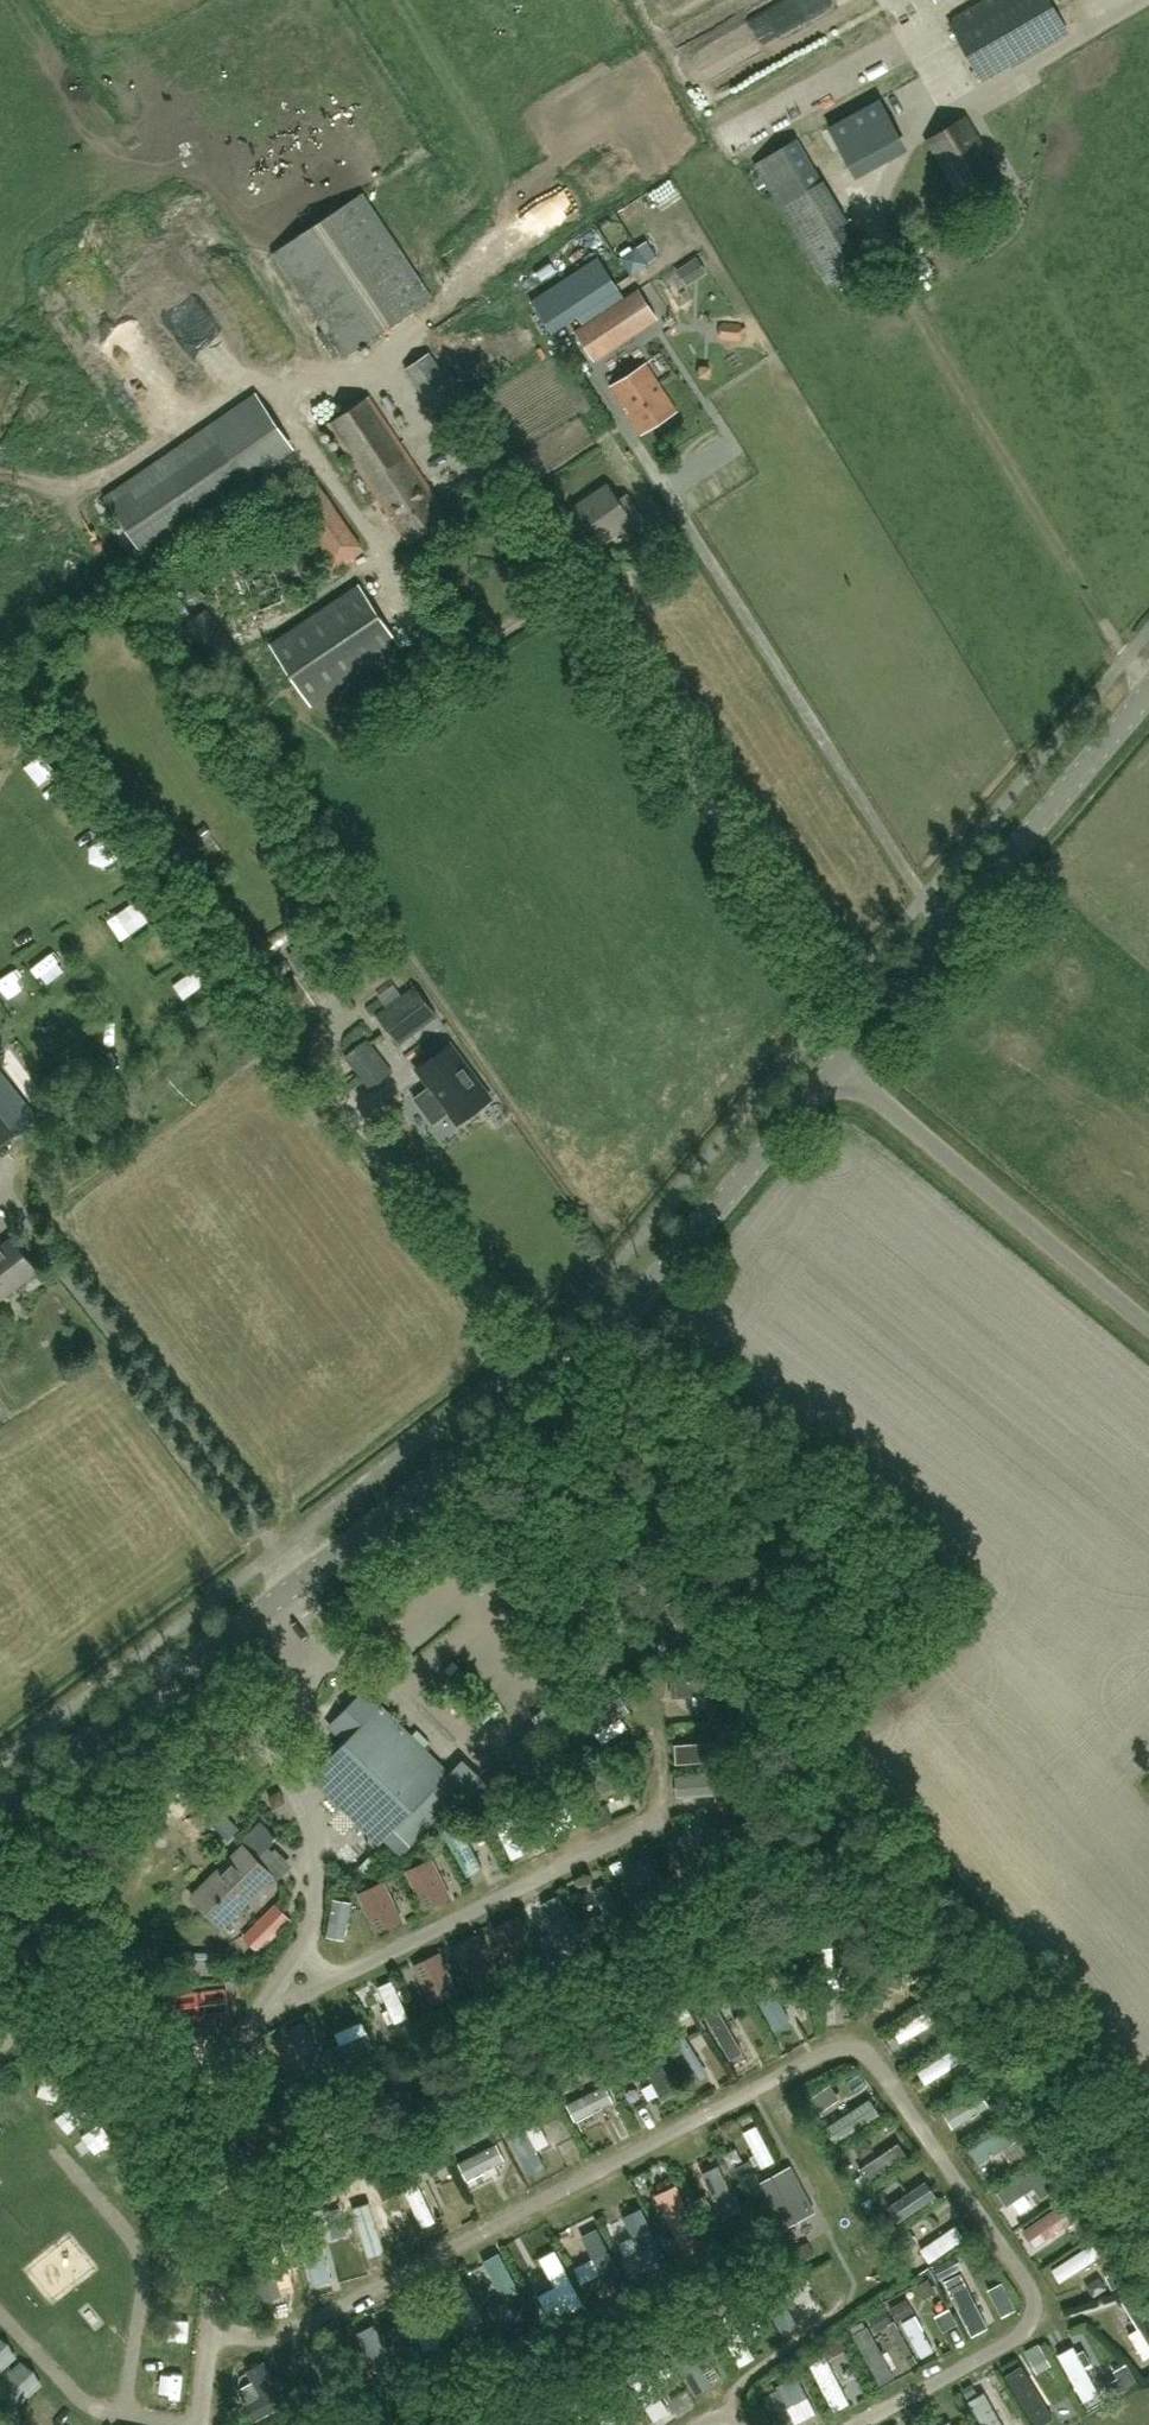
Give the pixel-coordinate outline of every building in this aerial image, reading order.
[(1068,31),(1050,0),(988,0),(950,22),(982,80),(1068,31)] [(913,58),(899,29),(890,33),(905,62),(913,58)] [(887,118),(877,97),(835,117),(844,138),(887,118)] [(962,195),(1000,172),(966,115),(927,139),(962,195)] [(343,357),(434,296),(364,192),(273,253),(343,357)] [(147,278),(172,276),(170,250),(145,252),(147,278)] [(598,256),(582,266),(600,293),(616,283),(598,256)] [(639,291),(577,333),(594,359),(656,317),(639,291)] [(405,369),(437,416),(461,400),(429,352),(405,369)] [(641,433),(677,410),(646,362),(610,385),(641,433)] [(253,477),(299,450),(264,393),(106,488),(141,545),(253,478),(253,477)] [(408,539),(449,512),(369,394),(328,422),(408,539)] [(333,570),(365,550),(315,479),(282,498),(333,570)] [(628,531),(644,520),(627,495),(619,500),(608,484),(581,502),(584,505),(559,523),(578,551),(603,534),(606,537),(623,525),(628,531)] [(399,643),(360,586),(272,646),(311,703),(399,643)] [(240,654),(205,609),(178,630),(213,675),(240,654)] [(206,824),(192,835),(199,843),(213,832),(206,824)] [(220,873),(235,859),(223,846),(208,860),(220,873)] [(121,900),(134,920),(154,907),(141,887),(121,900)] [(71,927),(77,938),(95,927),(89,917),(71,927)] [(44,943),(29,955),(45,975),(60,963),(44,943)] [(278,979),(293,968),(287,958),(270,969),(278,979)] [(415,985),(377,1014),(398,1044),(437,1015),(415,985)] [(343,1056),(369,1089),(392,1072),(366,1038),(343,1056)] [(430,1086),(414,1098),(433,1124),(449,1112),(457,1123),(491,1098),(451,1044),(417,1069),(430,1086)] [(14,1047),(2,1055),(33,1104),(46,1096),(14,1047)] [(3,1146),(39,1116),(0,1065),(0,1141),(3,1146)] [(39,1270),(16,1238),(5,1246),(0,1240),(0,1299),(39,1270)] [(443,1650),(433,1634),(410,1648),(419,1664),(443,1650)] [(714,1683),(685,1686),(686,1701),(715,1698),(714,1683)] [(575,1689),(550,1709),(564,1726),(588,1706),(575,1689)] [(381,1705),(325,1761),(375,1811),(362,1824),(379,1841),(383,1838),(398,1823),(407,1832),(401,1838),(399,1841),(408,1849),(409,1851),(456,1803),(437,1784),(448,1773),(381,1705)] [(492,1790),(522,1768),(513,1757),(484,1779),(492,1790)] [(598,1811),(607,1836),(622,1830),(612,1806),(598,1811)] [(245,1845),(193,1896),(222,1925),(273,1875),(275,1877),(288,1864),(269,1845),(277,1837),(262,1821),(242,1842),(245,1845)] [(465,1827),(451,1833),(476,1883),(490,1877),(465,1827)] [(430,1860),(406,1871),(425,1910),(449,1898),(430,1860)] [(383,1884),(359,1896),(377,1934),(401,1923),(383,1884)] [(623,1921),(607,1884),(594,1890),(604,1913),(585,1921),(592,1936),(623,1921)] [(274,1903),(242,1936),(257,1951),(290,1919),(274,1903)] [(517,1916),(493,1927),(512,1966),(536,1954),(517,1916)] [(478,1935),(454,1946),(473,1985),(497,1973),(478,1935)] [(868,2007),(883,2010),(888,1986),(901,1989),(910,1950),(883,1944),(868,2007)] [(828,1948),(834,1989),(843,1988),(836,1946),(828,1948)] [(438,1954),(414,1966),(433,2004),(457,1993),(438,1954)] [(782,2035),(799,2025),(774,1977),(756,1987),(782,2035)] [(402,1985),(388,1989),(398,2022),(412,2018),(402,1985)] [(906,2044),(940,2029),(933,2011),(898,2026),(906,2044)] [(933,2088),(968,2066),(958,2051),(923,2073),(933,2088)] [(980,2090),(947,2115),(958,2129),(991,2104),(980,2090)] [(874,2097),(832,2123),(842,2139),(884,2113),(874,2097)] [(86,2138),(105,2124),(89,2103),(70,2117),(86,2138)] [(763,2124),(748,2130),(764,2170),(779,2164),(763,2124)] [(544,2174),(559,2167),(541,2126),(526,2133),(544,2174)] [(973,2145),(986,2170),(1004,2161),(1002,2158),(1021,2149),(1010,2127),(973,2145)] [(120,2137),(102,2149),(112,2163),(129,2152),(120,2137)] [(861,2165),(870,2180),(912,2155),(902,2140),(861,2165)] [(693,2156),(723,2200),(739,2190),(708,2145),(693,2156)] [(1071,2189),(1050,2157),(997,2193),(1006,2207),(1034,2189),(1041,2200),(1053,2192),(1056,2198),(1071,2189)] [(486,2206),(498,2200),(478,2162),(466,2169),(486,2206)] [(814,2213),(789,2167),(756,2184),(780,2230),(814,2213)] [(666,2214),(689,2204),(679,2181),(656,2191),(666,2214)] [(426,2185),(412,2189),(426,2231),(440,2227),(426,2185)] [(1065,2201),(1023,2231),(1038,2252),(1080,2222),(1065,2201)] [(644,2206),(631,2211),(638,2232),(651,2228),(644,2206)] [(925,2247),(935,2264),(965,2246),(955,2229),(925,2247)] [(201,2244),(187,2248),(191,2265),(205,2261),(201,2244)] [(1063,2285),(1107,2263),(1097,2244),(1054,2265),(1063,2285)] [(504,2253),(491,2259),(506,2290),(518,2284),(504,2253)] [(582,2258),(584,2275),(600,2272),(598,2255),(582,2258)] [(976,2338),(995,2329),(965,2268),(946,2277),(976,2338)] [(783,2292),(769,2299),(786,2331),(800,2325),(783,2292)] [(741,2366),(757,2360),(735,2309),(720,2316),(741,2366)] [(923,2360),(937,2354),(921,2312),(906,2317),(923,2360)] [(897,2375),(881,2327),(861,2333),(877,2382),(897,2375)] [(1080,2343),(1062,2352),(1088,2405),(1106,2397),(1080,2343)] [(813,2361),(838,2411),(853,2404),(828,2353),(813,2361)] [(1057,2417),(1029,2360),(1010,2370),(1037,2424),(1041,2424),(1057,2417)] [(286,2404),(263,2361),(245,2371),(258,2396),(243,2404),(253,2423),(286,2404)] [(640,2373),(661,2418),(677,2411),(655,2366),(640,2373)] [(798,2394),(811,2386),(801,2370),(788,2378),(798,2394)] [(977,2402),(988,2424),(1004,2424),(990,2396),(977,2402)] [(601,2407),(608,2424),(623,2424),(613,2402),(601,2407)]
